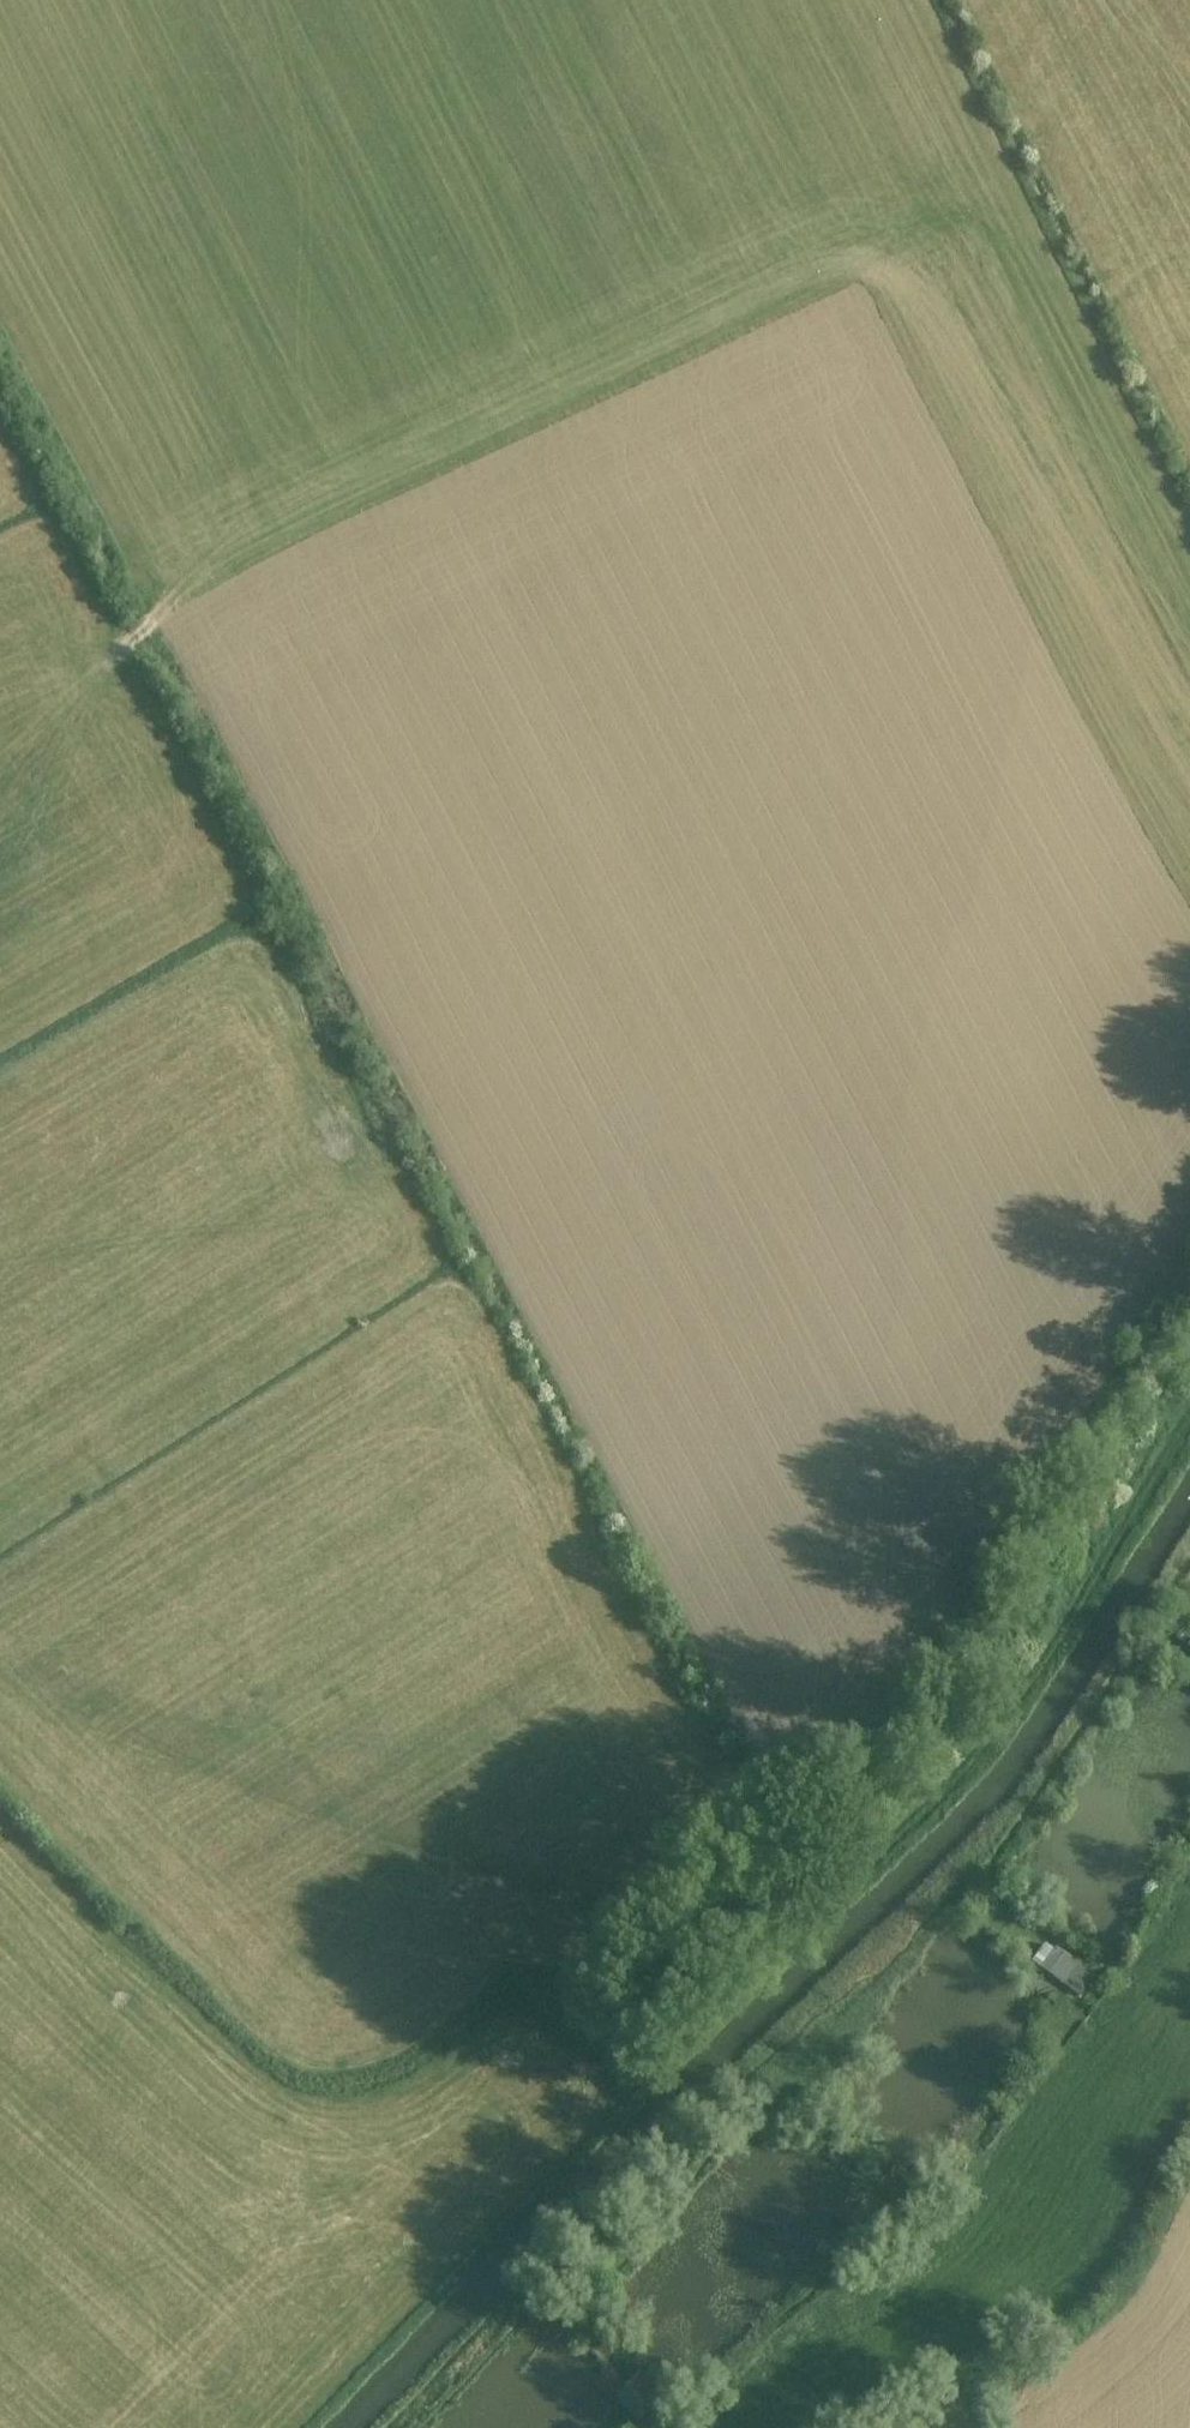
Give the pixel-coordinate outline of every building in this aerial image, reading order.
[(1101,1980),(1060,1947),(1040,1972),(1080,2004),(1101,1980)]
